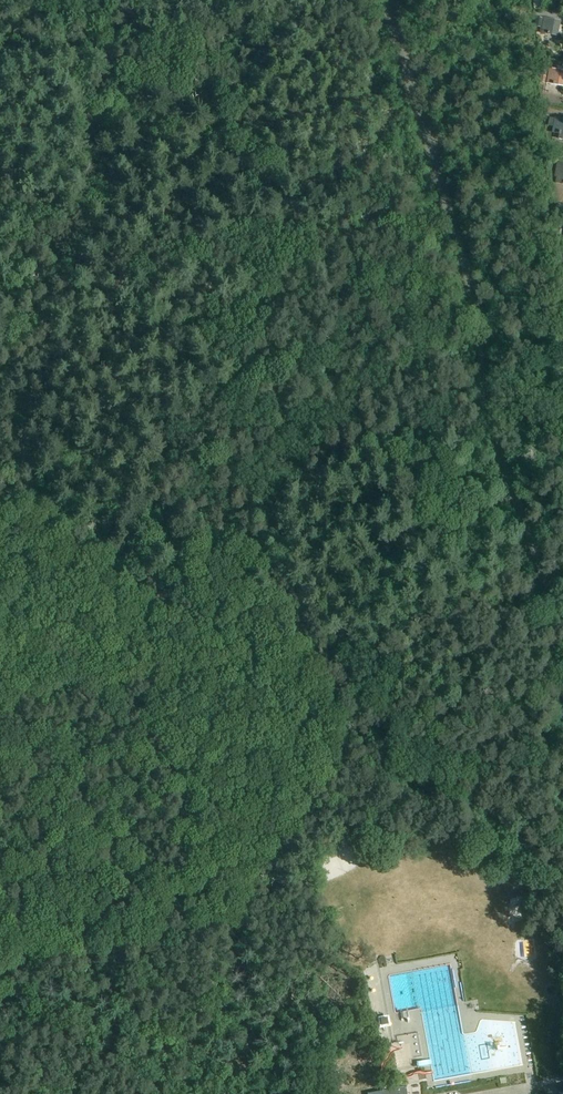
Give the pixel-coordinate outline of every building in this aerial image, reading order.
[(544,18),(544,19),(536,17),(535,27),(542,28),(541,32),(557,35),(560,21),(544,18)] [(562,86),(562,71),(549,68),(546,83),(562,86)] [(556,118),(555,119),(551,118),(549,125),(554,126),(553,132),(560,134),(559,138),(562,139),(562,119),(556,118)] [(502,901),(490,902),(491,916),(502,915),(502,901)] [(495,937),(498,954),(512,952),(509,935),(495,937)] [(371,1041),(397,1039),(396,1029),(370,1031),(371,1041)] [(397,1069),(398,1075),(405,1073),(407,1082),(414,1080),(411,1066),(397,1069)]
